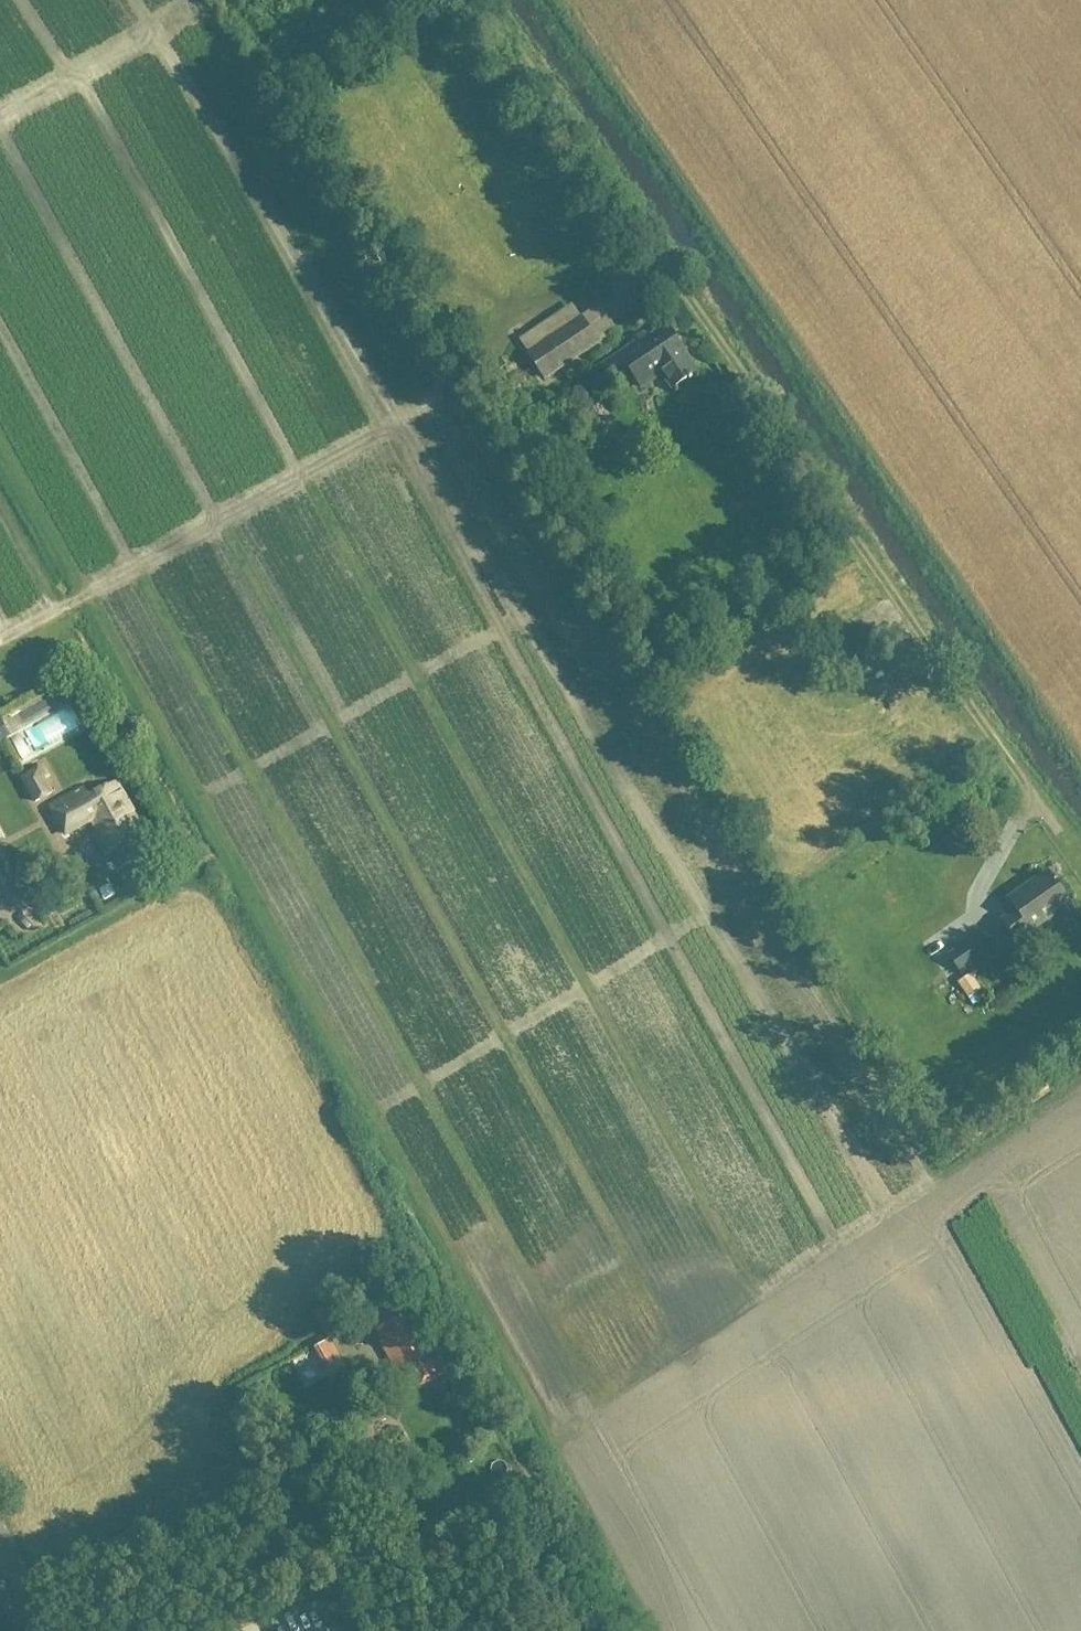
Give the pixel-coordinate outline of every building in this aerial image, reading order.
[(596,343),(579,318),(527,353),(544,378),(596,343)] [(646,335),(600,367),(608,379),(626,367),(641,389),(661,375),(671,389),(696,372),(682,353),(683,353),(666,328),(649,340),(646,335)] [(0,721),(0,741),(8,736),(0,721)] [(22,780),(35,803),(51,795),(42,779),(47,777),(42,768),(37,771),(22,780)] [(55,804),(61,814),(55,818),(66,837),(93,821),(98,830),(95,832),(108,854),(115,850),(123,864),(144,852),(136,838),(144,834),(136,819),(134,820),(130,813),(131,812),(114,782),(87,798),(82,789),(55,804)] [(1070,904),(1047,871),(1007,899),(1015,910),(1000,920),(1016,942),(1070,904)] [(962,950),(949,958),(961,976),(967,972),(974,967),(978,965),(990,956),(978,938),(965,947),(962,950)] [(969,975),(956,984),(966,1000),(980,990),(969,975)] [(383,1326),(402,1315),(390,1290),(367,1301),(376,1320),(380,1318),(383,1326)] [(314,1313),(324,1332),(333,1327),(328,1318),(332,1316),(327,1306),(314,1313)] [(404,1314),(402,1315),(383,1326),(374,1331),(408,1393),(446,1372),(435,1352),(426,1356),(404,1314)]
